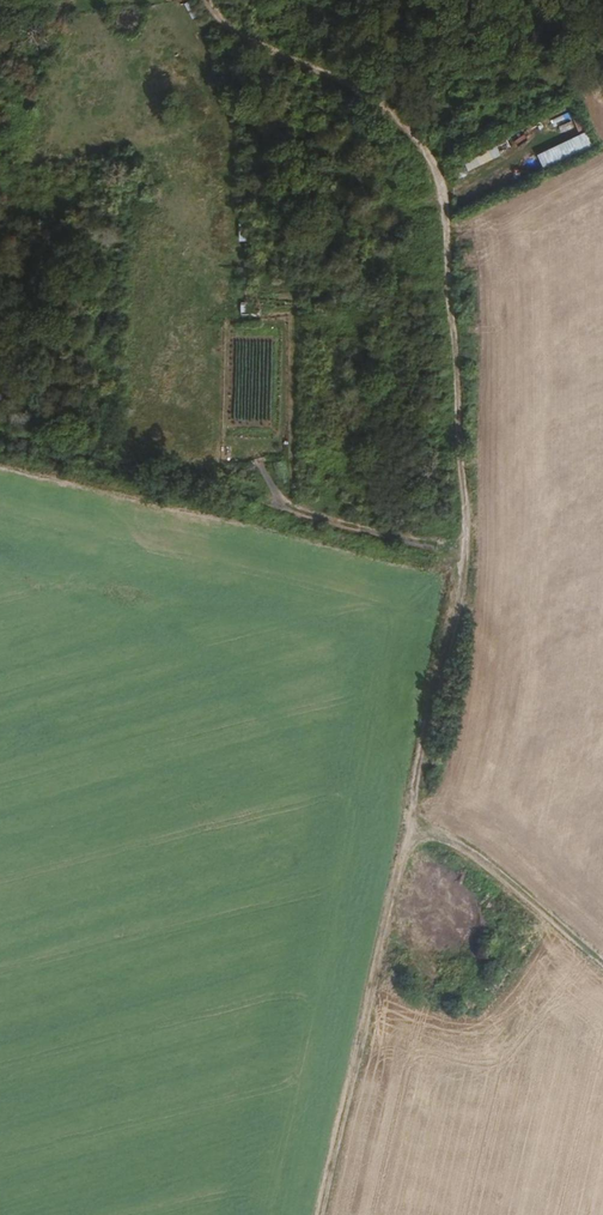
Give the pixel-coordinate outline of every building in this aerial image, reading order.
[(589,132),(538,150),(544,166),(595,147),(589,132)]
